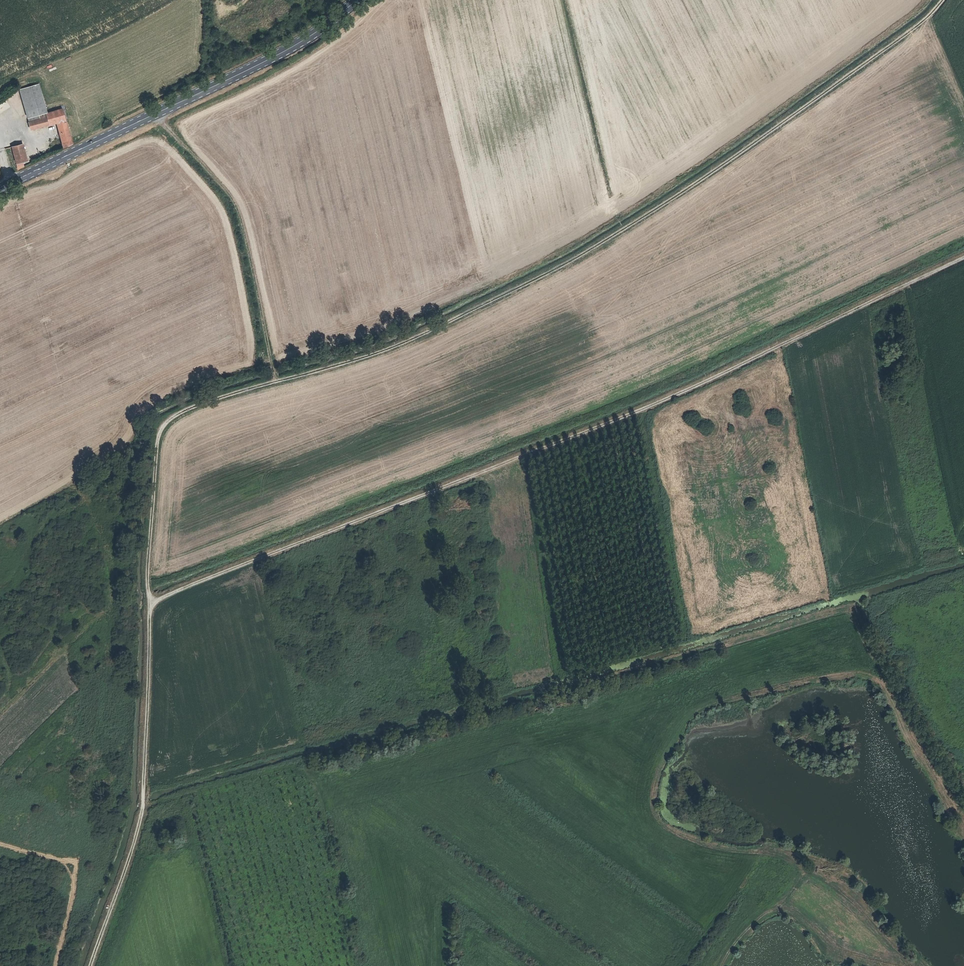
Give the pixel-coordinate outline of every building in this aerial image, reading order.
[(20,90),(29,123),(40,119),(40,116),(47,114),(39,85),(20,90)] [(62,109),(47,114),(40,116),(40,119),(29,123),(31,131),(56,123),(63,148),(71,144),(70,140),(62,109)] [(12,148),(16,165),(22,163),(26,162),(22,146),(12,148)]
